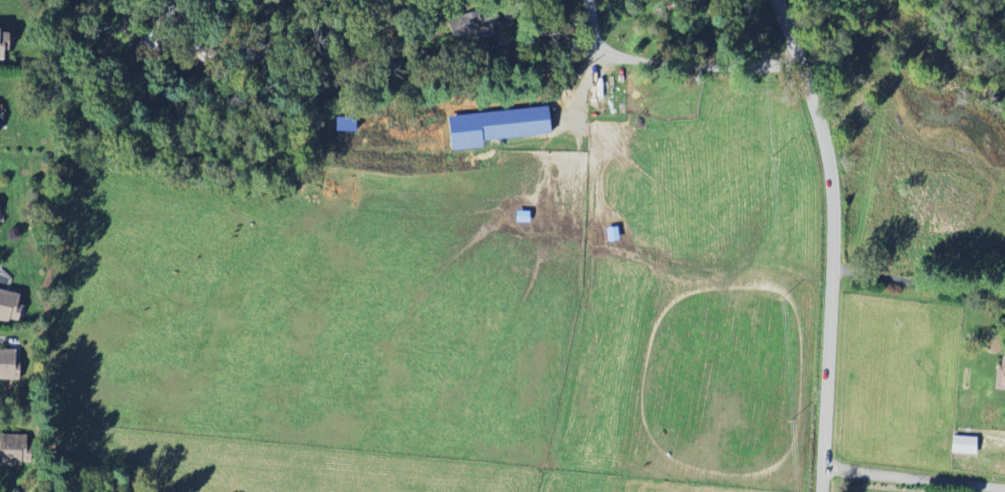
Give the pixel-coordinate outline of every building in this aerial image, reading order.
[(481,31),(482,40),(501,36),(500,27),(481,31)] [(9,59),(9,43),(14,44),(15,30),(0,30),(0,59),(9,59)] [(455,151),(488,148),(487,140),(556,136),(554,108),(452,115),(455,151)] [(11,320),(20,322),(26,295),(0,289),(0,321),(11,323),(11,320)] [(21,380),(22,350),(0,350),(0,380),(21,380)] [(997,353),(995,390),(1004,390),(1004,354),(997,353)] [(947,452),(972,455),(974,438),(949,434),(947,452)] [(35,451),(31,450),(31,436),(0,435),(0,464),(35,465),(35,451)]
